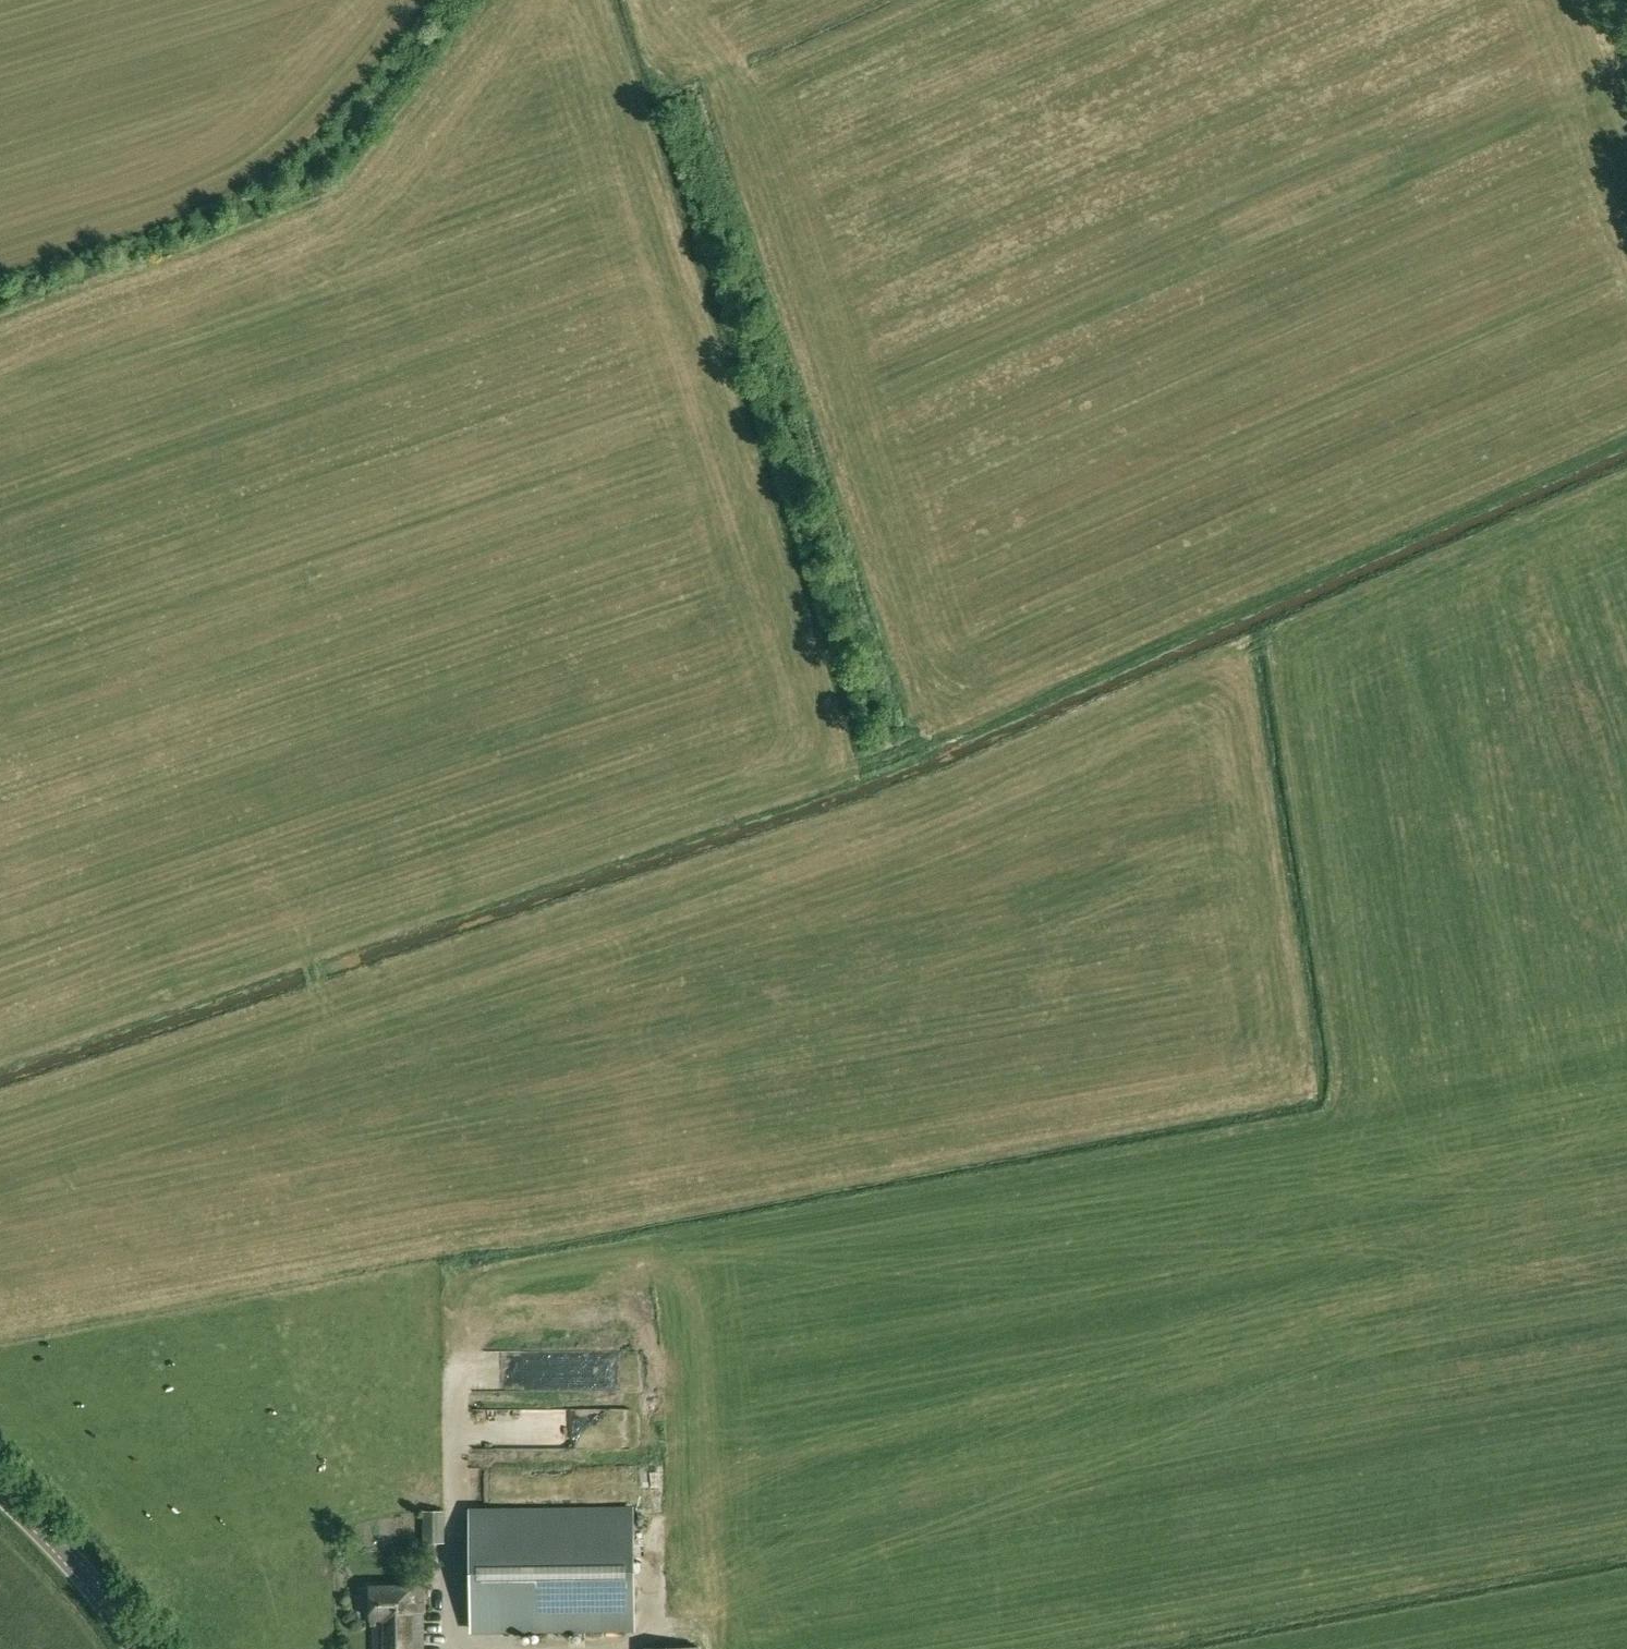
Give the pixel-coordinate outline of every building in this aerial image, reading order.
[(470,1633),(635,1631),(634,1505),(468,1508),(470,1633)] [(422,1510),(422,1534),(422,1543),(445,1543),(445,1510),(422,1510)] [(423,1585),(370,1586),(370,1618),(373,1618),(373,1648),(424,1648),(423,1585)]
